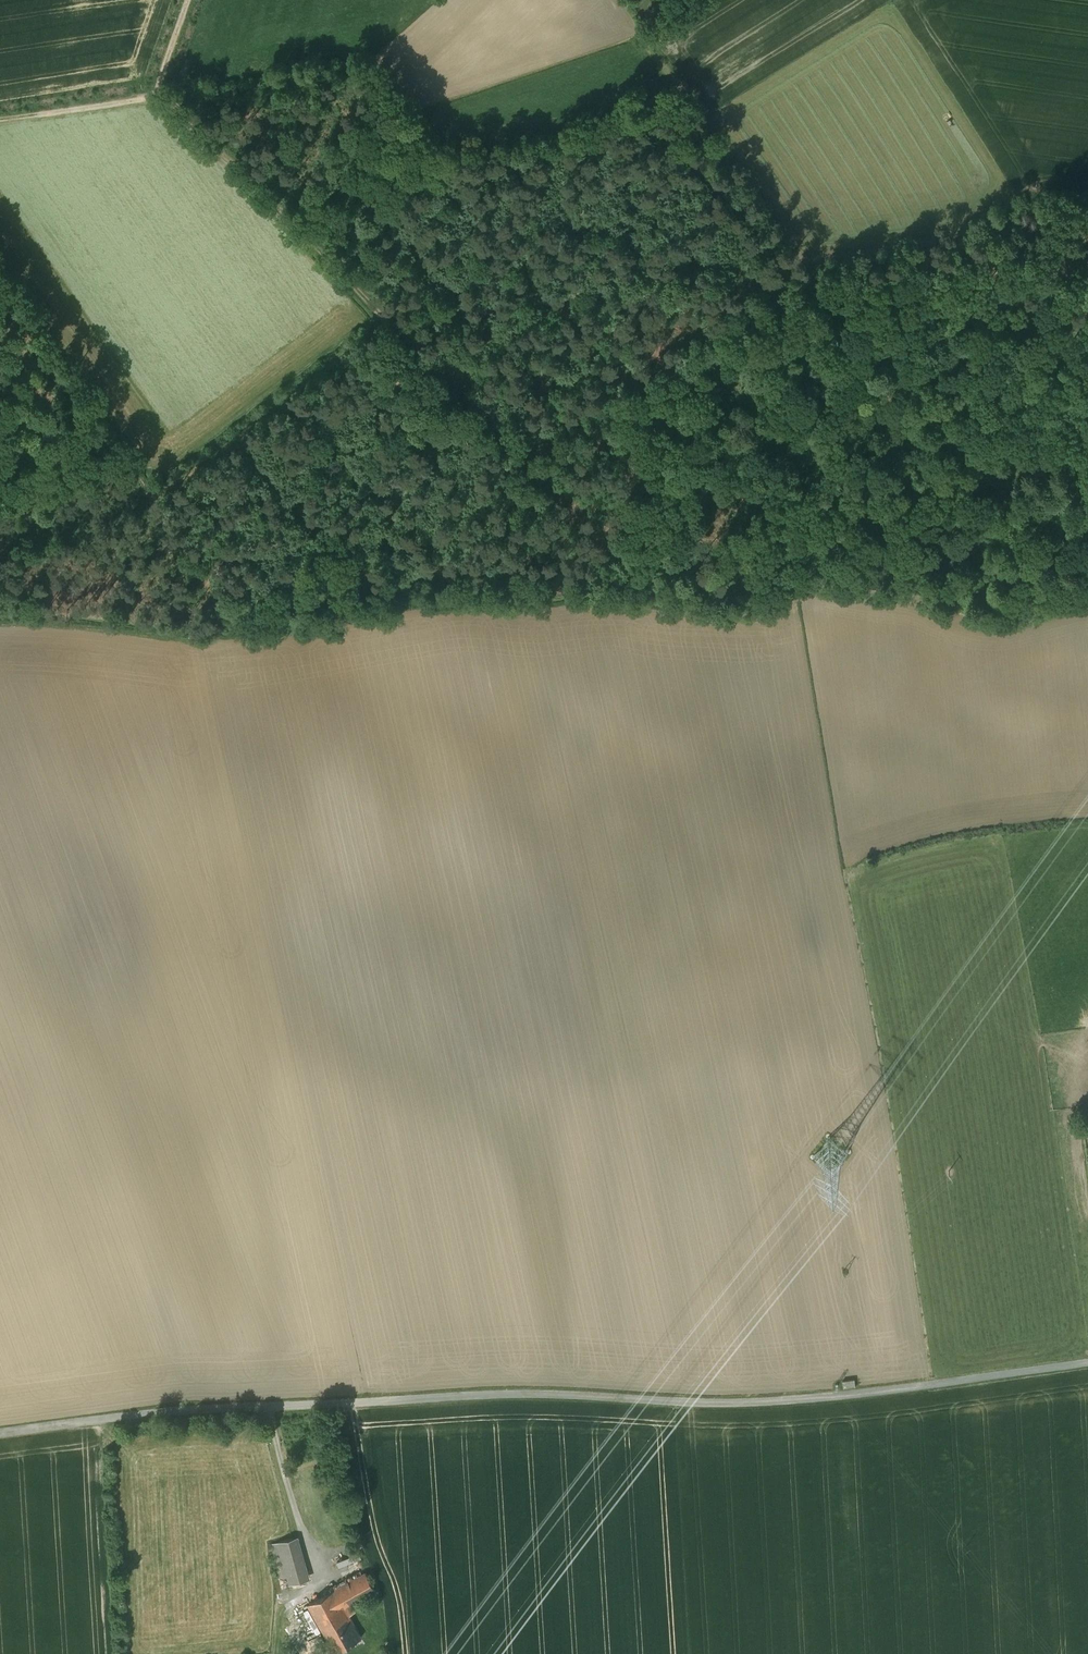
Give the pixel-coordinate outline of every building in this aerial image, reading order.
[(293,1537),(272,1543),(281,1578),(288,1576),(290,1584),(310,1578),(298,1536),(293,1537)] [(353,1562),(365,1557),(363,1551),(341,1560),(346,1570),(354,1566),(353,1562)] [(309,1603),(320,1623),(346,1608),(349,1614),(354,1612),(350,1604),(376,1589),(366,1572),(309,1603)] [(349,1614),(346,1608),(320,1623),(335,1651),(362,1637),(349,1614)]
